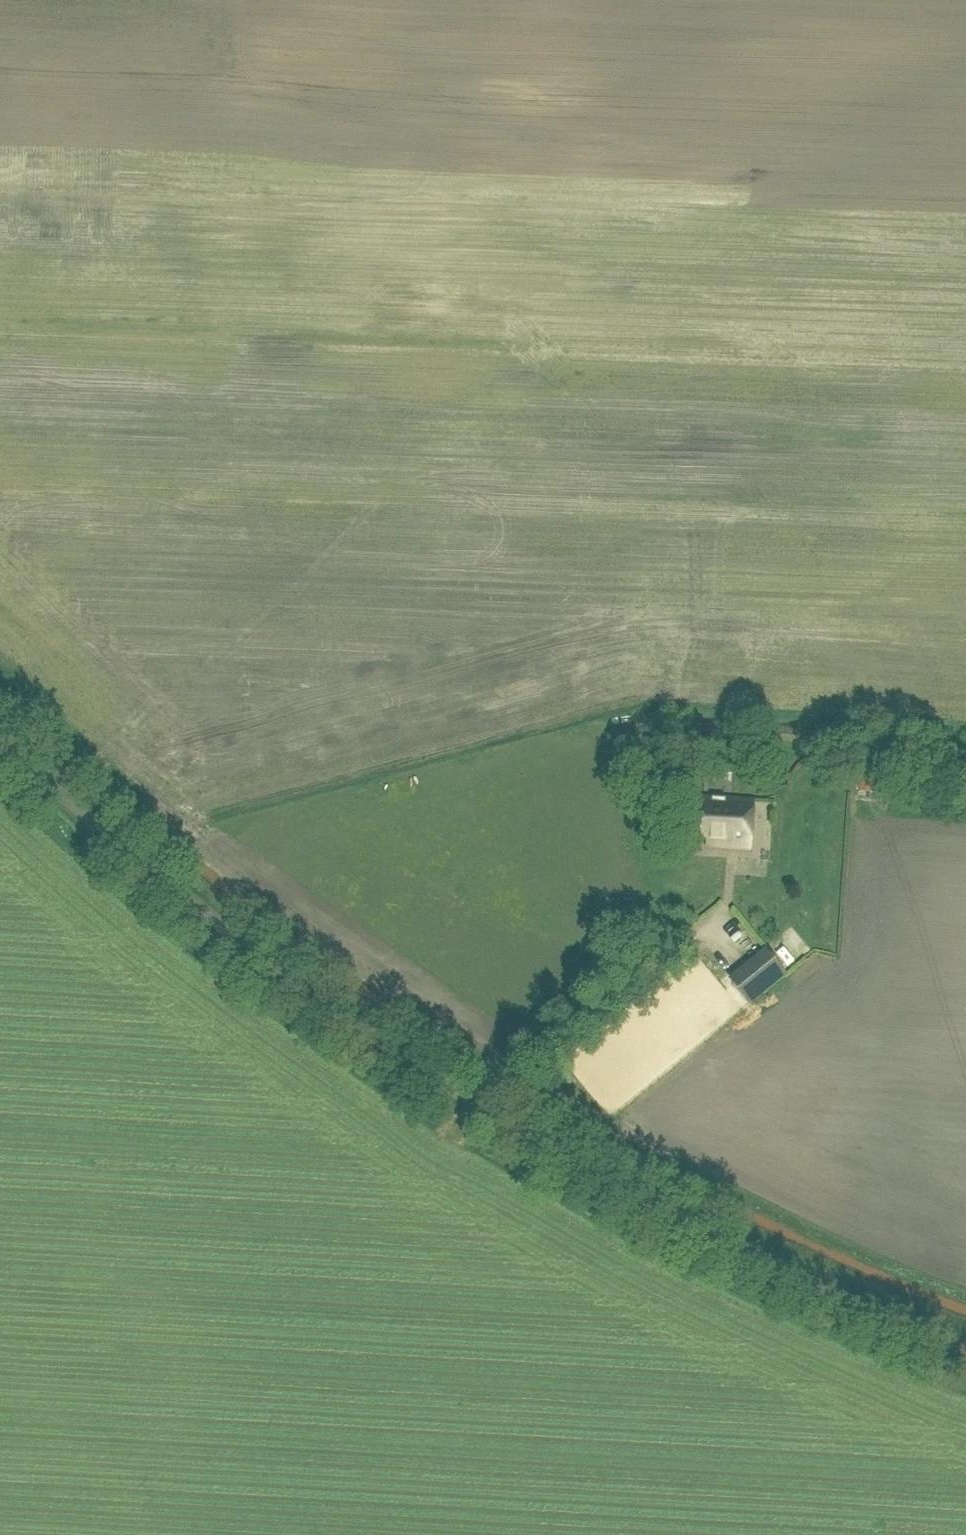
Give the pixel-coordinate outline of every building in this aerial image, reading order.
[(874,770),(860,769),(858,793),(871,795),(874,770)] [(751,803),(684,801),(683,842),(706,843),(706,848),(750,850),(751,803)] [(786,977),(763,949),(726,980),(749,1007),(786,977)]
